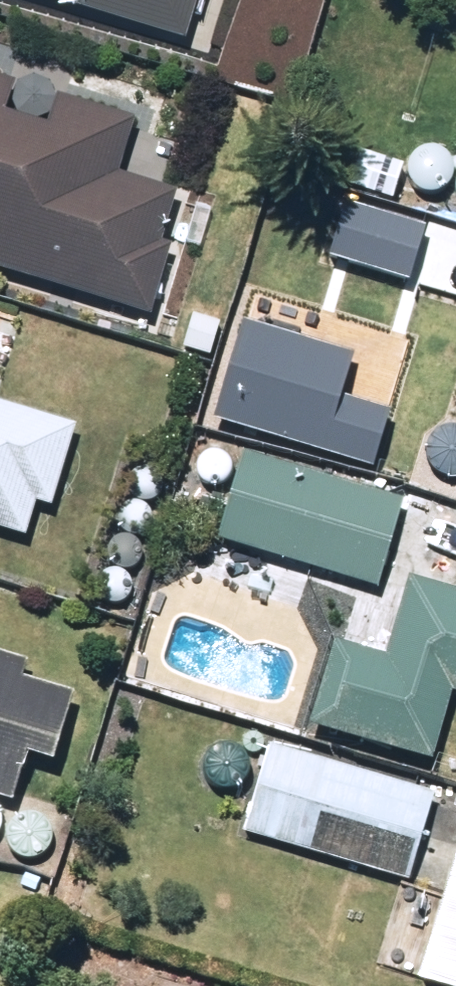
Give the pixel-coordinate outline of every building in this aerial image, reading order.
[(189,46),(203,0),(30,0),(189,46)] [(6,122),(17,89),(0,84),(0,275),(151,323),(174,252),(158,247),(174,195),(116,177),(132,125),(59,101),(48,136),(6,122)] [(418,206),(449,214),(455,189),(455,165),(432,159),(418,206)] [(242,318),(215,410),(378,456),(392,405),(340,390),(352,349),(242,318)] [(78,433),(0,410),(0,535),(25,542),(35,509),(53,515),(78,433)] [(219,456),(212,455),(202,460),(198,472),(201,487),(213,493),(228,490),(235,477),(230,460),(219,456)] [(217,548),(376,597),(403,512),(244,461),(217,548)] [(156,471),(137,470),(127,481),(131,501),(141,505),(149,509),(163,499),(163,481),(156,471)] [(201,501),(196,525),(217,529),(222,506),(201,501)] [(141,505),(129,502),(119,510),(116,524),(129,538),(142,537),(154,530),(151,512),(141,505)] [(134,543),(119,539),(111,549),(113,566),(126,575),(141,570),(141,551),(134,543)] [(130,579),(117,574),(98,579),(99,595),(110,609),(131,604),(132,587),(130,579)] [(430,771),(450,702),(455,704),(455,602),(410,589),(387,668),(330,651),(306,736),(430,771)] [(18,809),(36,765),(58,773),(77,702),(27,686),(31,674),(0,664),(0,805),(18,809)] [(243,838),(407,889),(435,798),(326,763),(324,769),(270,753),(243,838)] [(40,818),(21,814),(13,825),(7,841),(20,860),(44,862),(55,845),(54,829),(40,818)] [(419,985),(455,985),(455,876),(419,985)]
